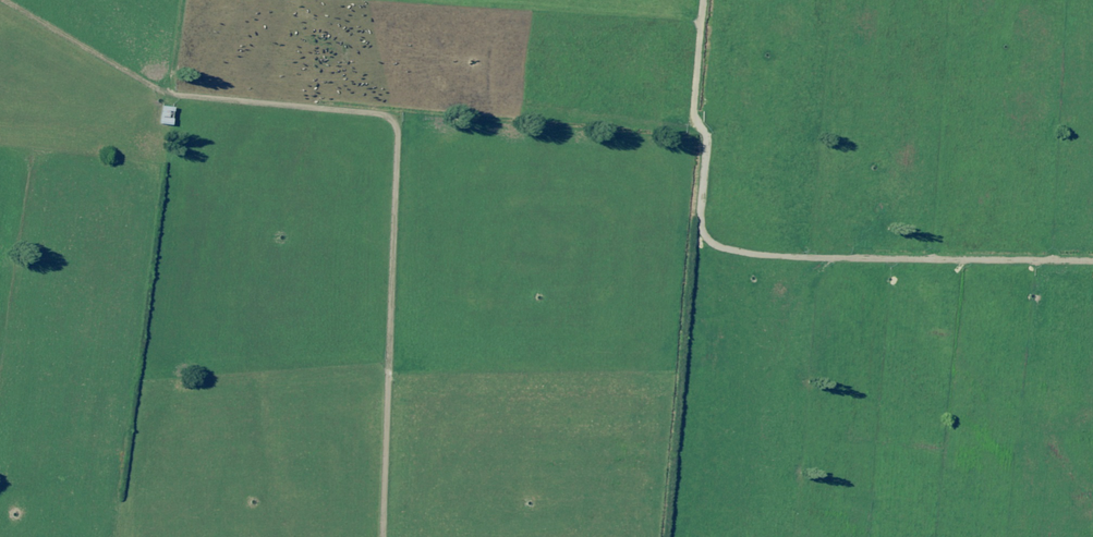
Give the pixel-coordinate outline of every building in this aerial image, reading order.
[(173,107),(162,106),(160,124),(171,125),(173,107)]
